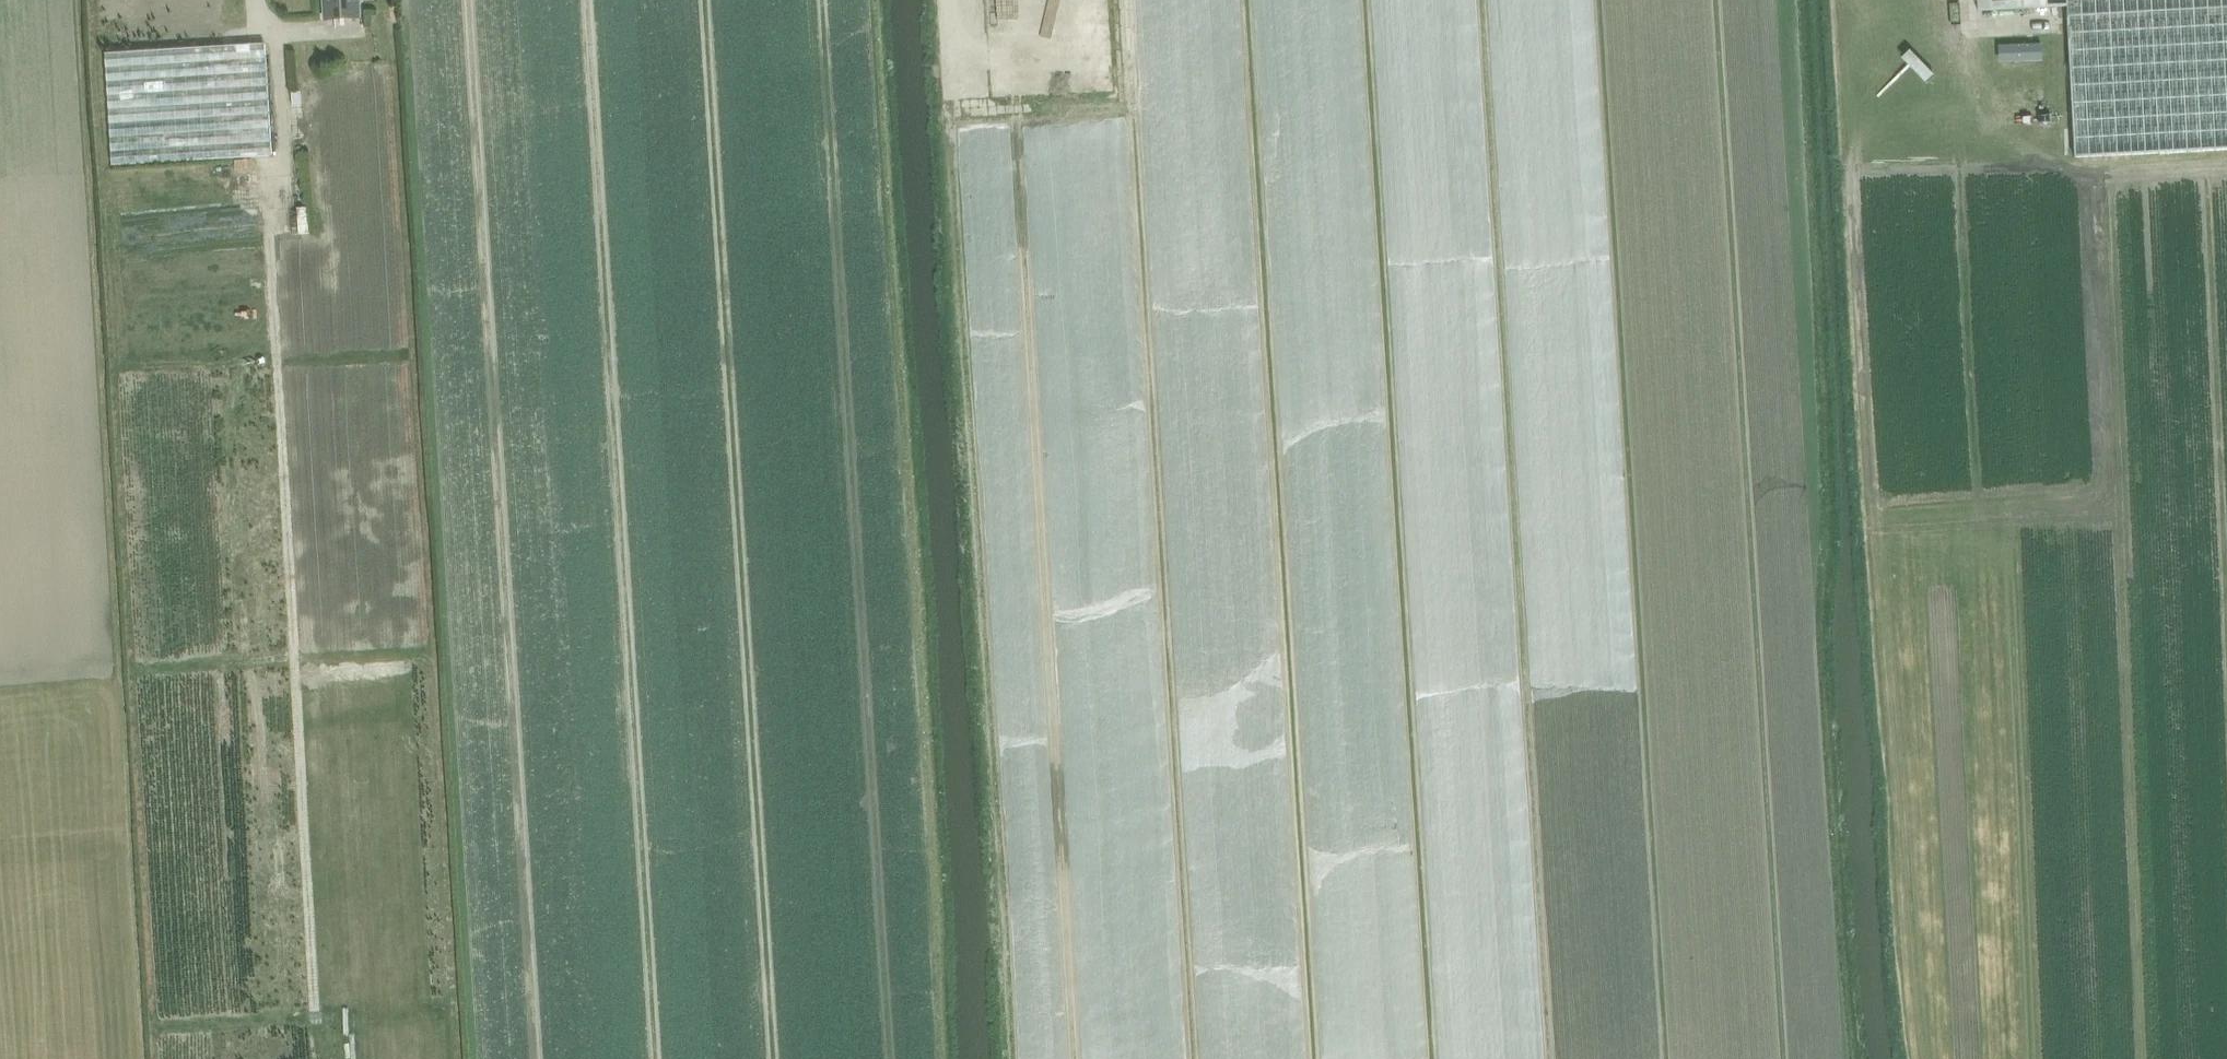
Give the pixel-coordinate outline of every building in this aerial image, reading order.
[(325,19),(360,17),(359,0),(324,0),(325,19)] [(1124,92),(1122,57),(1105,58),(1120,52),(1118,0),(1012,0),(995,1),(999,97),(1124,92)] [(2066,2),(2075,157),(2226,149),(2226,0),(2066,0),(2066,2)] [(264,43),(106,53),(113,166),(272,156),(264,43)]
